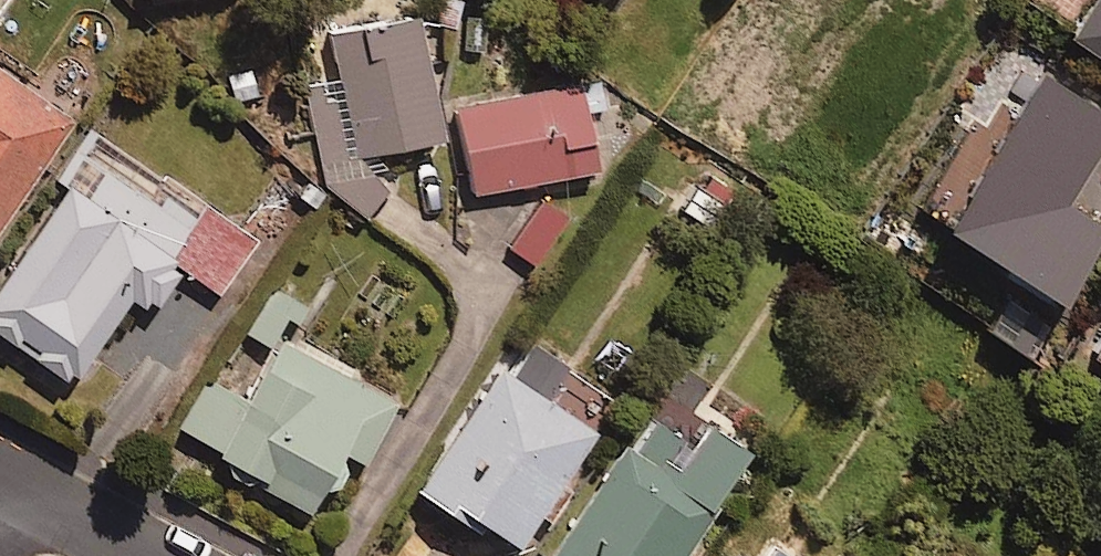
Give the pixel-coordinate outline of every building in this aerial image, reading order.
[(147,0),(119,0),(121,10),(148,6),(147,0)] [(1064,36),(1100,60),(1100,0),(1087,0),(1064,36)] [(438,138),(417,20),(332,35),(353,153),(438,138)] [(0,73),(0,217),(68,120),(0,73)] [(1040,74),(940,224),(1053,299),(1100,228),(1063,202),(1100,145),(1100,115),(1040,74)] [(592,168),(575,80),(452,104),(469,192),(592,168)] [(90,129),(55,179),(66,186),(0,281),(0,333),(67,380),(127,292),(148,307),(176,266),(215,293),(251,242),(90,129)] [(562,216),(540,201),(507,246),(529,262),(562,216)] [(294,301),(274,288),(246,333),(266,346),(294,301)] [(1047,324),(1005,297),(985,329),(1026,355),(1047,324)] [(1087,352),(1100,362),(1100,332),(1087,352)] [(392,406),(283,335),(241,400),(209,379),(177,428),(302,510),(340,452),(356,462),(392,406)] [(565,365),(521,336),(418,491),(509,552),(590,430),(543,399),(565,365)] [(639,411),(549,555),(686,555),(677,550),(740,450),(698,424),(687,441),(639,411)] [(768,542),(759,555),(789,555),(768,542)]
